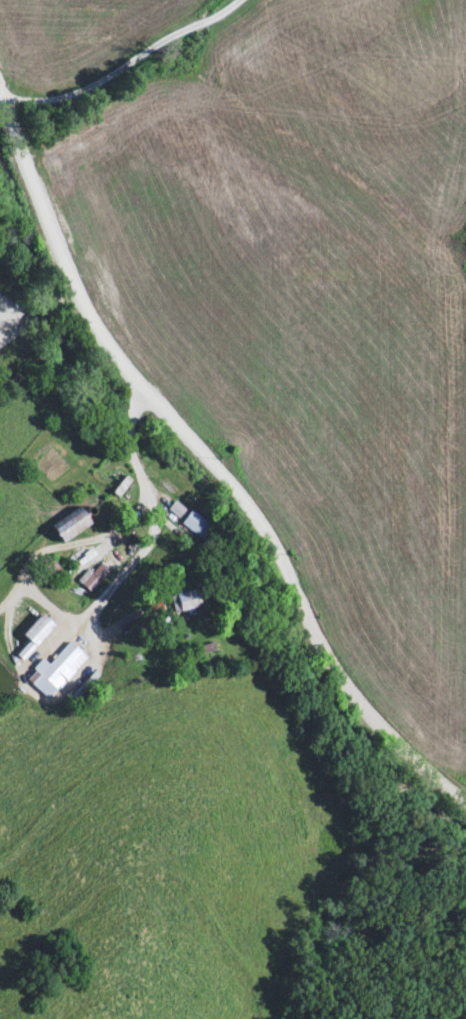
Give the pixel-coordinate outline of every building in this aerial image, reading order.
[(130,482),(124,477),(111,492),(117,497),(130,482)] [(176,520),(184,512),(174,503),(167,511),(176,520)] [(52,529),(65,544),(91,523),(78,508),(52,529)] [(178,528),(208,548),(219,532),(189,512),(178,528)] [(198,609),(195,592),(169,597),(173,614),(198,609)] [(23,636),(30,643),(18,656),(23,661),(55,629),(43,617),(23,636)] [(49,667),(43,662),(27,681),(50,701),(87,659),(69,643),(49,667)]
